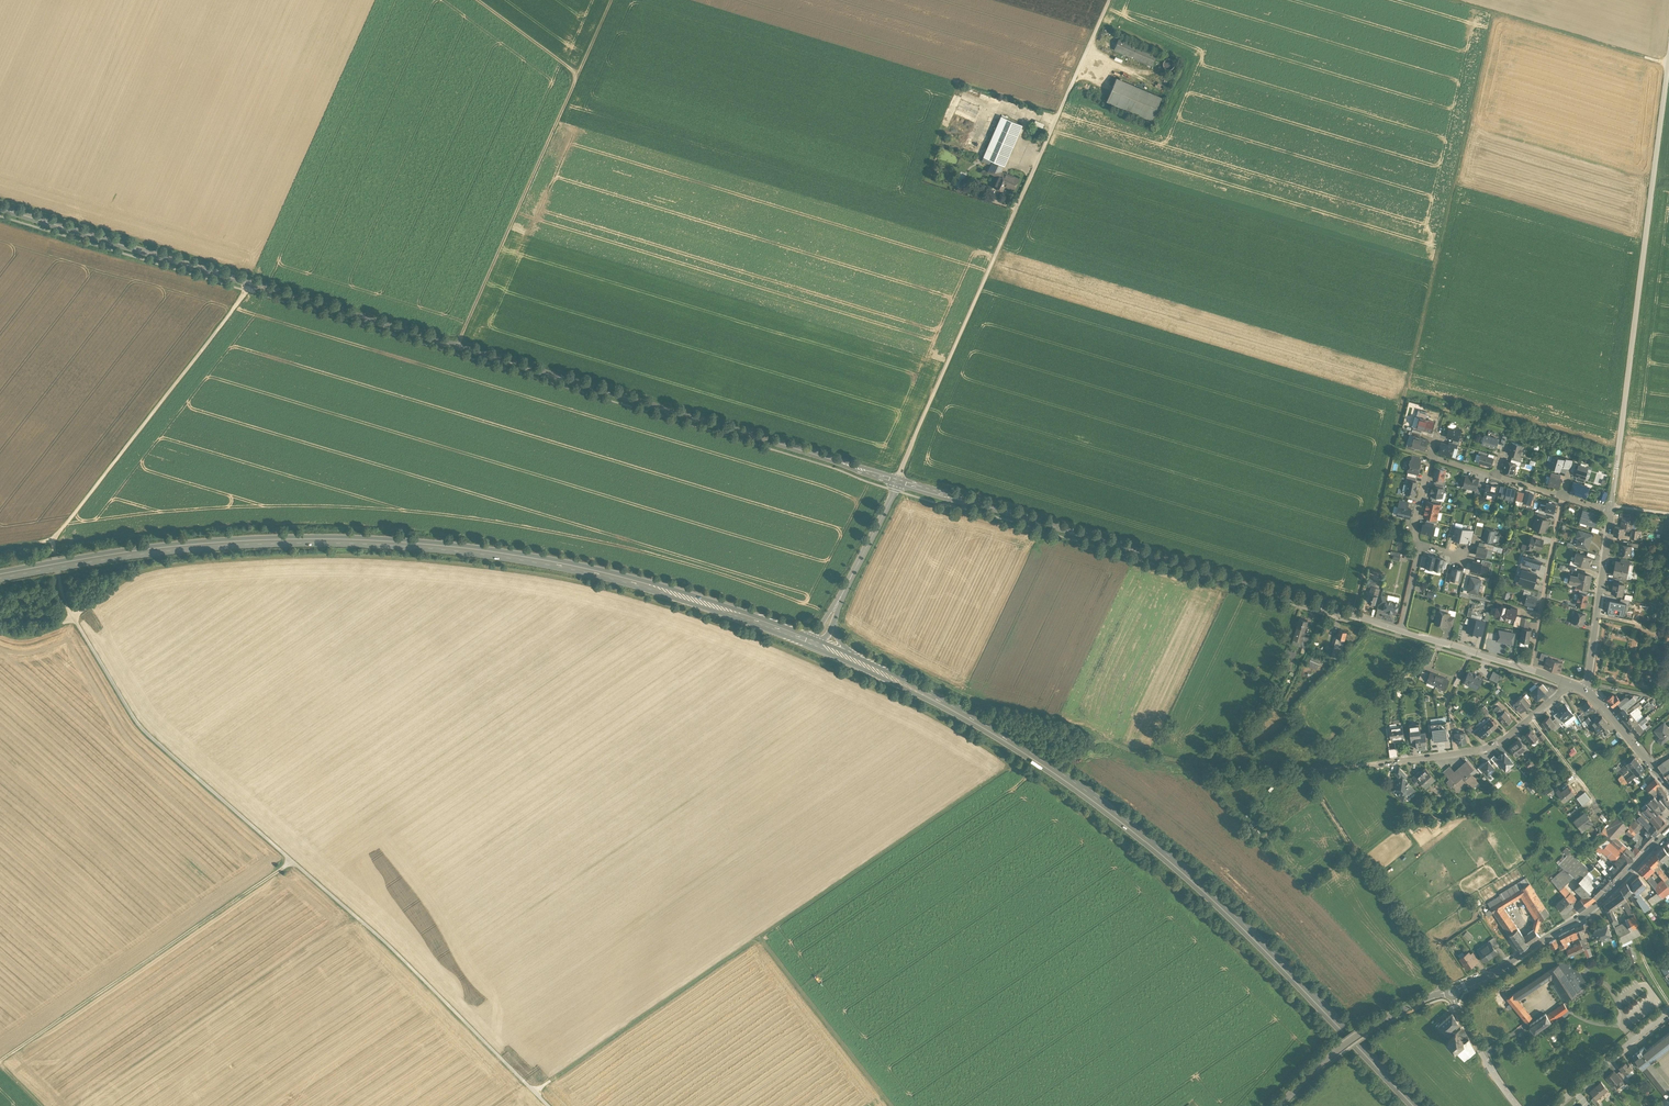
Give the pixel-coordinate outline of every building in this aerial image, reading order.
[(1157,54),(1119,37),(1114,49),(1152,66),(1157,54)] [(1174,66),(1174,64),(1174,62),(1172,60),(1170,59),(1168,58),(1166,59),(1164,60),(1163,62),(1163,64),(1163,66),(1164,68),(1166,69),(1168,70),(1171,69),(1172,68),(1174,66)] [(1161,94),(1116,75),(1106,98),(1151,117),(1161,94)] [(993,136),(984,157),(993,161),(1004,166),(1022,125),(1001,116),(993,136)] [(1034,125),(1042,129),(1045,124),(1036,119),(1034,125)] [(1004,166),(993,161),(988,172),(999,177),(1001,172),(1004,166)] [(1018,179),(1001,172),(999,177),(994,187),(1002,190),(1005,186),(1013,190),(1018,179)] [(1427,412),(1418,409),(1416,416),(1419,417),(1425,419),(1427,412)] [(1425,419),(1419,417),(1416,427),(1422,429),(1431,432),(1434,421),(1425,419)] [(1455,427),(1455,429),(1449,427),(1447,435),(1448,435),(1448,436),(1448,437),(1453,439),(1458,440),(1461,429),(1455,427)] [(1420,437),(1414,435),(1411,445),(1410,446),(1416,447),(1425,450),(1428,440),(1420,437)] [(1498,439),(1485,435),(1482,444),(1496,448),(1498,439)] [(1449,445),(1441,442),(1438,452),(1451,456),(1454,447),(1454,446),(1449,445)] [(1522,445),(1512,442),(1508,454),(1513,455),(1519,457),(1520,453),(1522,449),(1521,449),(1522,445)] [(1488,457),(1481,454),(1481,455),(1479,462),(1491,466),(1493,458),(1488,457)] [(1565,460),(1553,456),(1551,461),(1549,461),(1547,466),(1555,469),(1559,470),(1561,466),(1563,467),(1565,460)] [(1572,460),(1566,458),(1565,460),(1563,467),(1570,469),(1572,460)] [(1420,463),(1411,461),(1410,460),(1410,463),(1408,464),(1408,467),(1408,468),(1408,471),(1418,473),(1420,463)] [(1510,462),(1506,461),(1503,471),(1512,474),(1513,471),(1514,471),(1516,468),(1514,468),(1516,464),(1510,462)] [(1588,468),(1579,465),(1576,476),(1577,476),(1584,478),(1588,468)] [(1440,468),(1435,467),(1433,478),(1437,479),(1443,480),(1444,477),(1445,477),(1445,475),(1446,474),(1445,473),(1446,470),(1445,469),(1444,468),(1442,468),(1441,468),(1440,468)] [(1477,478),(1466,476),(1464,483),(1464,487),(1475,489),(1476,489),(1477,483),(1478,480),(1477,478)] [(1559,478),(1551,476),(1548,485),(1558,488),(1561,479),(1559,478)] [(1415,482),(1409,480),(1406,493),(1410,493),(1409,494),(1411,494),(1414,495),(1417,482),(1415,482)] [(1588,487),(1574,482),(1571,492),(1585,496),(1588,487)] [(1491,486),(1486,485),(1485,489),(1484,496),(1488,497),(1491,495),(1494,496),(1496,487),(1496,486),(1492,485),(1491,486)] [(1433,486),(1432,489),(1432,488),(1431,492),(1430,495),(1442,497),(1444,488),(1442,488),(1433,486)] [(1515,490),(1503,487),(1501,497),(1513,500),(1515,490)] [(1523,502),(1525,493),(1518,491),(1516,501),(1523,502)] [(1606,493),(1600,491),(1598,498),(1604,500),(1606,493)] [(1532,493),(1525,492),(1525,493),(1523,502),(1527,503),(1527,504),(1531,505),(1531,501),(1532,493)] [(1409,502),(1400,500),(1399,506),(1407,508),(1409,502)] [(1431,502),(1427,501),(1425,509),(1438,512),(1439,505),(1439,504),(1431,502)] [(1553,502),(1549,501),(1549,503),(1546,502),(1546,506),(1545,511),(1546,511),(1554,513),(1555,504),(1552,503),(1553,502)] [(1407,508),(1399,506),(1398,507),(1397,514),(1402,515),(1402,517),(1404,517),(1406,516),(1410,517),(1411,509),(1407,508)] [(1438,512),(1425,509),(1424,516),(1428,517),(1436,519),(1438,512)] [(1598,515),(1583,511),(1580,522),(1594,526),(1598,515)] [(1537,517),(1536,517),(1534,524),(1537,525),(1536,529),(1545,532),(1547,528),(1546,528),(1548,520),(1537,517)] [(1627,517),(1623,517),(1621,527),(1624,528),(1631,529),(1633,518),(1627,517)] [(1425,525),(1423,524),(1421,532),(1426,533),(1427,534),(1429,535),(1430,534),(1433,535),(1435,527),(1433,526),(1425,525)] [(1462,528),(1455,526),(1454,527),(1453,535),(1452,538),(1459,540),(1462,528)] [(1621,527),(1615,526),(1613,535),(1623,536),(1623,531),(1624,528),(1621,527)] [(1470,530),(1462,528),(1459,540),(1467,542),(1470,530)] [(1495,531),(1486,528),(1483,539),(1492,541),(1495,531)] [(1592,535),(1578,531),(1576,537),(1578,537),(1576,545),(1587,548),(1589,540),(1590,540),(1592,535)] [(1532,537),(1529,546),(1533,547),(1540,549),(1543,540),(1540,539),(1532,537)] [(1627,546),(1620,545),(1619,547),(1618,551),(1619,551),(1619,555),(1621,555),(1621,556),(1625,556),(1625,555),(1630,556),(1631,547),(1631,546),(1627,546)] [(1483,548),(1478,547),(1476,555),(1485,557),(1487,549),(1483,548)] [(1587,555),(1576,552),(1575,557),(1576,557),(1574,562),(1578,563),(1588,566),(1591,557),(1587,555)] [(1436,557),(1428,555),(1428,558),(1426,567),(1433,569),(1436,557)] [(1428,558),(1422,556),(1420,565),(1426,567),(1428,558)] [(1444,559),(1436,557),(1433,569),(1441,571),(1442,567),(1444,561),(1444,559)] [(1525,557),(1523,563),(1539,568),(1541,562),(1532,559),(1525,557)] [(1481,563),(1473,561),(1471,570),(1486,574),(1488,566),(1481,564),(1481,563)] [(1629,564),(1621,562),(1616,561),(1614,568),(1627,571),(1629,564)] [(1455,569),(1452,568),(1450,573),(1449,579),(1454,580),(1456,580),(1460,581),(1463,570),(1456,568),(1455,569)] [(1627,571),(1614,568),(1613,575),(1618,576),(1626,578),(1627,571)] [(1522,570),(1520,576),(1535,580),(1537,574),(1527,571),(1522,570)] [(1585,573),(1579,572),(1578,576),(1570,575),(1569,583),(1577,584),(1576,586),(1587,588),(1589,589),(1591,576),(1585,574),(1585,573)] [(1533,586),(1535,580),(1520,576),(1519,582),(1523,583),(1533,586)] [(1481,580),(1471,577),(1468,591),(1478,594),(1481,580)] [(1624,584),(1614,582),(1611,593),(1622,595),(1624,584)] [(1378,588),(1372,586),(1372,587),(1367,602),(1375,604),(1379,588),(1378,588)] [(1509,599),(1511,592),(1504,590),(1502,596),(1509,599)] [(1579,594),(1578,593),(1576,604),(1580,605),(1585,606),(1587,595),(1586,595),(1579,594)] [(1533,595),(1531,594),(1530,596),(1527,595),(1523,594),(1520,602),(1525,604),(1524,604),(1528,605),(1534,607),(1537,598),(1533,596),(1533,595)] [(1388,597),(1381,595),(1379,604),(1385,606),(1386,600),(1387,600),(1388,597)] [(1626,604),(1626,603),(1620,602),(1610,599),(1608,609),(1615,611),(1614,613),(1616,613),(1624,615),(1626,604)] [(1387,600),(1386,600),(1385,606),(1384,610),(1388,611),(1388,613),(1391,613),(1392,612),(1396,613),(1398,603),(1387,600)] [(1505,616),(1506,610),(1504,610),(1505,607),(1501,606),(1500,609),(1496,608),(1494,615),(1494,616),(1505,619),(1505,616)] [(1506,610),(1505,616),(1510,618),(1510,616),(1515,617),(1516,615),(1517,609),(1511,608),(1510,609),(1507,608),(1506,610)] [(1442,612),(1439,611),(1437,612),(1435,623),(1445,626),(1446,624),(1448,615),(1448,614),(1443,613),(1442,612)] [(1585,615),(1577,612),(1576,616),(1574,617),(1573,622),(1572,622),(1580,624),(1582,625),(1585,615)] [(1455,617),(1448,615),(1446,624),(1453,626),(1455,617)] [(1521,617),(1516,615),(1515,617),(1513,626),(1519,627),(1521,617)] [(1530,619),(1521,617),(1519,627),(1522,628),(1528,629),(1530,619)] [(1308,620),(1300,618),(1297,627),(1305,629),(1308,620)] [(1484,621),(1470,618),(1467,632),(1473,633),(1474,632),(1481,634),(1484,621)] [(1305,629),(1297,627),(1295,634),(1303,636),(1303,635),(1305,629)] [(1347,632),(1339,629),(1337,634),(1336,634),(1335,637),(1337,637),(1334,648),(1341,650),(1342,650),(1345,638),(1345,637),(1347,632)] [(1497,641),(1513,644),(1515,634),(1499,631),(1497,641)] [(1530,634),(1522,632),(1520,641),(1528,642),(1530,634)] [(1303,636),(1295,634),(1293,639),(1301,642),(1303,636)] [(1301,642),(1293,639),(1292,644),(1305,648),(1310,637),(1303,635),(1303,636),(1301,642)] [(1548,655),(1541,653),(1539,659),(1546,661),(1547,658),(1548,655)] [(1321,657),(1312,654),(1307,665),(1317,669),(1321,657)] [(1547,658),(1546,661),(1545,662),(1547,663),(1546,667),(1549,668),(1550,669),(1553,670),(1554,669),(1560,671),(1562,663),(1547,658)] [(1436,675),(1431,673),(1430,672),(1430,674),(1427,682),(1436,685),(1440,677),(1440,676),(1436,675)] [(1482,678),(1469,672),(1464,682),(1470,685),(1474,686),(1477,685),(1478,682),(1480,683),(1482,678)] [(1502,675),(1494,672),(1490,679),(1498,683),(1502,675)] [(1444,678),(1440,677),(1436,685),(1441,687),(1445,688),(1449,680),(1444,678)] [(1543,684),(1539,687),(1544,693),(1548,691),(1543,684)] [(1530,692),(1537,700),(1544,693),(1539,687),(1538,686),(1530,692)] [(1509,699),(1501,691),(1498,693),(1506,702),(1509,699)] [(1614,696),(1612,694),(1606,699),(1608,701),(1612,706),(1617,703),(1620,706),(1629,698),(1628,697),(1625,696),(1620,700),(1616,695),(1614,696)] [(1523,696),(1515,703),(1517,706),(1516,707),(1521,713),(1531,704),(1527,699),(1526,700),(1523,696)] [(1629,698),(1620,706),(1622,709),(1617,712),(1622,719),(1628,713),(1627,712),(1626,710),(1627,709),(1626,708),(1636,700),(1632,696),(1629,698)] [(1587,701),(1582,706),(1584,708),(1583,709),(1585,712),(1586,714),(1593,707),(1587,701)] [(1573,715),(1565,704),(1558,710),(1562,715),(1560,717),(1564,722),(1573,715)] [(1490,713),(1485,706),(1481,709),(1487,716),(1490,713)] [(1634,709),(1630,712),(1634,717),(1637,715),(1640,713),(1641,712),(1637,707),(1634,709)] [(1499,709),(1495,713),(1505,725),(1512,720),(1505,712),(1502,713),(1499,709)] [(1628,713),(1622,719),(1626,723),(1634,717),(1630,712),(1628,713)] [(1549,717),(1542,723),(1548,730),(1551,727),(1555,725),(1552,721),(1549,717)] [(1634,717),(1626,723),(1630,729),(1638,722),(1634,717)] [(1561,726),(1555,718),(1552,721),(1555,725),(1558,728),(1561,726)] [(1602,718),(1596,722),(1595,721),(1593,723),(1594,726),(1596,729),(1594,730),(1597,733),(1605,727),(1608,725),(1602,718)] [(1492,721),(1491,719),(1483,725),(1490,733),(1497,727),(1495,724),(1496,723),(1493,720),(1492,721)] [(1447,730),(1446,722),(1431,724),(1432,732),(1433,741),(1448,739),(1447,730)] [(1638,722),(1630,729),(1636,735),(1643,729),(1640,725),(1638,722)] [(1664,723),(1655,730),(1660,737),(1658,740),(1661,744),(1668,737),(1668,729),(1664,723)] [(1425,732),(1420,732),(1419,724),(1409,725),(1411,741),(1416,740),(1417,749),(1427,748),(1425,732)] [(1483,725),(1476,731),(1478,733),(1477,734),(1479,737),(1481,736),(1483,739),(1490,733),(1483,725)] [(1403,726),(1389,728),(1390,734),(1393,733),(1394,743),(1405,741),(1403,726)] [(1532,730),(1525,736),(1531,743),(1538,738),(1532,730)] [(1608,731),(1604,733),(1602,730),(1599,732),(1604,738),(1610,734),(1608,731)] [(1464,732),(1459,733),(1459,735),(1455,735),(1455,740),(1457,740),(1458,744),(1466,743),(1464,732)] [(1519,740),(1509,748),(1516,756),(1526,749),(1519,740)] [(1572,756),(1578,752),(1574,747),(1568,751),(1572,756)] [(1396,748),(1389,749),(1390,758),(1397,756),(1396,748)] [(1499,758),(1497,760),(1500,763),(1506,770),(1514,763),(1505,753),(1502,755),(1501,755),(1499,757),(1499,758)] [(1497,766),(1500,763),(1497,760),(1494,756),(1491,759),(1494,762),(1497,766)] [(1631,760),(1630,759),(1628,761),(1629,762),(1626,765),(1627,766),(1621,770),(1621,771),(1623,773),(1630,768),(1637,762),(1634,758),(1631,760)] [(1657,766),(1666,778),(1668,776),(1668,758),(1657,766)] [(1530,759),(1524,764),(1528,769),(1534,764),(1530,759)] [(1483,764),(1477,768),(1481,773),(1484,771),(1487,775),(1495,768),(1492,765),(1488,761),(1484,765),(1483,764)] [(1467,762),(1454,773),(1449,768),(1444,773),(1450,780),(1447,783),(1451,787),(1452,785),(1458,792),(1468,783),(1472,788),(1479,782),(1471,773),(1470,775),(1469,774),(1474,769),(1467,762)] [(1494,762),(1492,765),(1495,768),(1498,772),(1501,770),(1497,766),(1494,762)] [(1637,762),(1630,768),(1634,774),(1625,781),(1627,783),(1629,782),(1633,779),(1636,776),(1644,770),(1637,762)] [(1621,770),(1618,766),(1613,770),(1618,777),(1621,775),(1623,773),(1621,771),(1621,770)] [(1407,777),(1399,768),(1394,773),(1399,778),(1401,776),(1402,778),(1403,777),(1404,779),(1407,777)] [(1425,768),(1419,774),(1420,774),(1418,776),(1417,776),(1422,781),(1420,782),(1424,786),(1429,782),(1430,784),(1435,779),(1425,768)] [(1418,776),(1416,774),(1412,778),(1418,785),(1420,782),(1422,781),(1417,776),(1418,776)] [(1624,779),(1621,775),(1618,777),(1623,787),(1624,786),(1627,783),(1625,781),(1624,779)] [(1404,779),(1403,777),(1402,778),(1390,789),(1392,792),(1395,790),(1396,791),(1396,793),(1396,794),(1397,795),(1398,795),(1399,795),(1400,794),(1402,796),(1400,798),(1402,801),(1406,798),(1406,797),(1406,796),(1407,795),(1408,795),(1409,795),(1409,796),(1415,791),(1409,785),(1404,779)] [(1664,791),(1660,785),(1655,779),(1651,782),(1656,789),(1658,791),(1660,794),(1664,791)] [(1656,789),(1651,782),(1646,787),(1651,793),(1654,796),(1658,800),(1660,799),(1660,798),(1660,797),(1657,794),(1656,794),(1653,791),(1656,789)] [(1527,788),(1532,794),(1536,791),(1530,785),(1527,788)] [(1569,786),(1561,792),(1559,789),(1556,792),(1564,801),(1574,792),(1571,788),(1571,789),(1569,786)] [(1582,805),(1590,799),(1584,792),(1576,798),(1582,805)] [(1660,798),(1662,801),(1665,805),(1668,803),(1668,801),(1666,794),(1662,796),(1660,798)] [(1658,800),(1654,796),(1646,803),(1648,806),(1648,805),(1653,811),(1654,811),(1654,810),(1661,804),(1659,803),(1662,801),(1660,799),(1658,800)] [(1662,801),(1659,803),(1661,804),(1654,810),(1654,811),(1653,811),(1655,813),(1655,812),(1657,814),(1666,806),(1665,805),(1662,801)] [(1653,811),(1648,805),(1648,806),(1642,812),(1643,813),(1646,816),(1646,815),(1648,817),(1649,819),(1655,813),(1653,811)] [(1607,822),(1610,819),(1607,817),(1609,815),(1605,811),(1601,816),(1607,822)] [(1593,822),(1584,812),(1573,821),(1581,831),(1593,822)] [(1657,814),(1655,812),(1655,813),(1649,819),(1654,824),(1653,824),(1653,825),(1659,831),(1667,824),(1657,814)] [(1616,814),(1599,833),(1605,837),(1614,845),(1619,840),(1622,837),(1626,832),(1629,828),(1616,814)] [(1644,820),(1640,816),(1638,818),(1637,819),(1640,822),(1643,825),(1648,830),(1650,832),(1654,836),(1659,831),(1653,825),(1651,827),(1644,820)] [(1635,821),(1629,828),(1626,832),(1632,837),(1636,833),(1632,831),(1638,824),(1635,821)] [(1638,824),(1632,831),(1636,833),(1643,825),(1640,822),(1638,824)] [(1650,832),(1648,830),(1645,833),(1647,836),(1643,840),(1647,844),(1654,836),(1650,832)] [(1643,840),(1636,833),(1632,837),(1637,841),(1640,844),(1637,847),(1641,851),(1647,844),(1643,840)] [(1614,845),(1605,837),(1598,846),(1599,847),(1595,852),(1599,856),(1602,853),(1614,863),(1612,865),(1609,868),(1611,870),(1619,876),(1633,861),(1614,845)] [(1619,840),(1614,845),(1633,861),(1641,851),(1637,847),(1637,848),(1636,846),(1632,851),(1619,840)] [(1656,853),(1661,859),(1668,868),(1668,863),(1666,860),(1665,859),(1668,855),(1668,854),(1663,847),(1656,853)] [(1588,874),(1573,860),(1575,858),(1570,852),(1564,858),(1561,862),(1558,865),(1563,869),(1574,878),(1579,882),(1583,877),(1584,878),(1588,874)] [(1661,859),(1656,853),(1653,856),(1657,860),(1659,862),(1661,859)] [(1653,856),(1647,862),(1653,868),(1655,866),(1659,862),(1657,860),(1653,856)] [(1647,862),(1639,870),(1647,880),(1650,878),(1650,877),(1648,875),(1655,869),(1653,868),(1647,862)] [(1668,878),(1655,866),(1653,868),(1655,869),(1656,872),(1660,876),(1664,881),(1668,878)] [(1563,869),(1551,880),(1559,890),(1564,887),(1574,878),(1563,869)] [(1606,882),(1604,880),(1599,875),(1599,874),(1596,870),(1594,870),(1592,873),(1597,879),(1603,885),(1600,887),(1604,891),(1605,891),(1613,883),(1609,879),(1606,882)] [(1608,873),(1606,875),(1609,878),(1609,879),(1613,883),(1619,876),(1611,870),(1608,873)] [(1584,878),(1583,877),(1579,882),(1581,884),(1588,892),(1594,887),(1584,878)] [(1639,877),(1631,884),(1634,887),(1632,888),(1635,891),(1633,893),(1634,896),(1637,893),(1638,893),(1641,890),(1640,889),(1645,885),(1639,877)] [(1654,880),(1652,877),(1651,877),(1650,877),(1650,878),(1647,880),(1654,888),(1658,885),(1653,880),(1654,880)] [(1526,878),(1499,895),(1500,895),(1502,900),(1520,889),(1529,883),(1526,878)] [(1654,888),(1657,892),(1662,898),(1668,892),(1668,887),(1664,881),(1658,885),(1654,888)] [(1549,915),(1529,883),(1520,889),(1524,894),(1536,915),(1540,920),(1541,920),(1549,915)] [(1588,892),(1581,884),(1576,889),(1584,898),(1581,900),(1586,907),(1596,900),(1588,892)] [(1627,884),(1620,890),(1622,892),(1625,898),(1630,893),(1633,897),(1634,896),(1633,893),(1632,893),(1627,884)] [(1596,888),(1595,886),(1594,887),(1588,892),(1596,900),(1604,891),(1600,887),(1598,885),(1596,888)] [(1570,894),(1564,887),(1559,890),(1565,897),(1566,898),(1570,894)] [(1502,900),(1490,907),(1494,913),(1503,907),(1524,894),(1520,889),(1502,900)] [(1622,892),(1615,898),(1617,903),(1621,901),(1622,903),(1626,901),(1625,898),(1622,892)] [(1657,892),(1652,897),(1656,903),(1662,898),(1657,892)] [(1638,893),(1637,893),(1634,896),(1639,903),(1643,900),(1638,893)] [(1577,903),(1570,894),(1566,898),(1573,906),(1577,903)] [(1500,895),(1487,903),(1490,907),(1502,900),(1500,895)] [(1565,897),(1556,905),(1562,911),(1563,910),(1566,913),(1573,906),(1566,898),(1565,897)] [(1615,898),(1604,906),(1612,923),(1615,921),(1617,921),(1612,912),(1619,906),(1617,903),(1615,898)] [(1577,903),(1573,906),(1579,913),(1586,907),(1581,900),(1577,903)] [(1643,900),(1639,903),(1642,908),(1644,911),(1649,907),(1643,900)] [(1626,901),(1622,903),(1628,915),(1633,912),(1626,901)] [(1503,907),(1494,913),(1509,934),(1518,929),(1503,907)] [(1536,915),(1534,920),(1532,928),(1534,928),(1534,930),(1537,933),(1537,931),(1541,920),(1540,920),(1536,915)] [(1630,919),(1625,921),(1626,923),(1618,928),(1615,930),(1618,938),(1622,935),(1641,925),(1635,916),(1630,919)] [(1641,925),(1622,935),(1626,942),(1641,934),(1644,932),(1641,925)] [(1583,926),(1575,930),(1578,938),(1579,940),(1584,938),(1582,932),(1585,931),(1583,926)] [(1607,926),(1594,932),(1598,941),(1603,939),(1603,940),(1607,938),(1607,937),(1611,935),(1607,926)] [(1524,937),(1518,929),(1509,934),(1520,951),(1529,945),(1524,937)] [(1469,940),(1473,935),(1468,930),(1464,935),(1469,940)] [(1534,930),(1524,937),(1529,945),(1541,936),(1537,931),(1537,933),(1534,930)] [(1578,938),(1575,930),(1572,931),(1569,932),(1573,940),(1578,938)] [(1569,932),(1563,935),(1559,937),(1563,945),(1563,946),(1567,945),(1569,944),(1568,942),(1573,940),(1569,932)] [(1626,942),(1622,935),(1618,938),(1620,945),(1626,942)] [(1494,937),(1488,941),(1490,943),(1491,943),(1494,948),(1499,945),(1494,937)] [(1555,941),(1549,944),(1554,953),(1558,951),(1557,948),(1558,948),(1555,941)] [(1485,948),(1479,952),(1482,957),(1482,959),(1483,961),(1485,961),(1487,960),(1487,958),(1492,955),(1494,955),(1497,953),(1494,948),(1491,943),(1490,943),(1486,946),(1485,948)] [(1581,945),(1566,951),(1569,958),(1584,951),(1581,945)] [(1626,950),(1631,967),(1636,965),(1632,949),(1626,950)] [(1468,953),(1460,958),(1467,968),(1475,962),(1470,955),(1468,953)] [(1479,960),(1474,953),(1470,955),(1475,962),(1479,960)] [(1568,961),(1558,967),(1577,995),(1587,989),(1568,961)] [(1558,967),(1548,974),(1552,981),(1566,1002),(1577,995),(1558,967)] [(1545,975),(1513,995),(1518,1000),(1549,981),(1550,982),(1552,981),(1548,974),(1545,975)] [(1518,1000),(1513,995),(1507,999),(1526,1023),(1532,1018),(1518,1000)] [(1563,1006),(1557,1010),(1562,1016),(1567,1013),(1563,1006)] [(1557,1010),(1547,1017),(1551,1024),(1562,1016),(1557,1010)] [(1447,1018),(1444,1021),(1440,1024),(1438,1026),(1440,1027),(1449,1037),(1454,1033),(1451,1030),(1454,1027),(1455,1029),(1459,1026),(1452,1013),(1447,1018)] [(1546,1015),(1529,1026),(1534,1034),(1551,1024),(1547,1017),(1546,1015)] [(1465,1037),(1459,1029),(1456,1032),(1454,1033),(1449,1037),(1447,1040),(1455,1049),(1454,1049),(1464,1059),(1476,1050),(1469,1038),(1467,1039),(1465,1036),(1465,1037)] [(1635,1060),(1642,1069),(1650,1063),(1668,1047),(1668,1032),(1646,1051),(1635,1060)] [(1644,1048),(1639,1051),(1640,1051),(1639,1052),(1639,1051),(1637,1052),(1637,1053),(1632,1057),(1635,1060),(1646,1051),(1644,1048)] [(1627,1065),(1625,1063),(1619,1068),(1621,1071),(1625,1075),(1632,1069),(1629,1064),(1627,1065)] [(1650,1063),(1642,1069),(1664,1096),(1668,1091),(1668,1087),(1650,1063)] [(1625,1075),(1621,1071),(1619,1073),(1623,1078),(1627,1083),(1630,1081),(1625,1075)] [(1614,1073),(1607,1079),(1609,1082),(1611,1085),(1611,1084),(1613,1086),(1620,1080),(1616,1075),(1614,1073)] [(1613,1086),(1616,1090),(1623,1084),(1620,1081),(1620,1080),(1613,1086)] [(1601,1083),(1590,1093),(1594,1098),(1596,1101),(1608,1091),(1601,1083)] [(1594,1098),(1591,1100),(1596,1105),(1599,1105),(1600,1105),(1596,1101),(1594,1098)]
